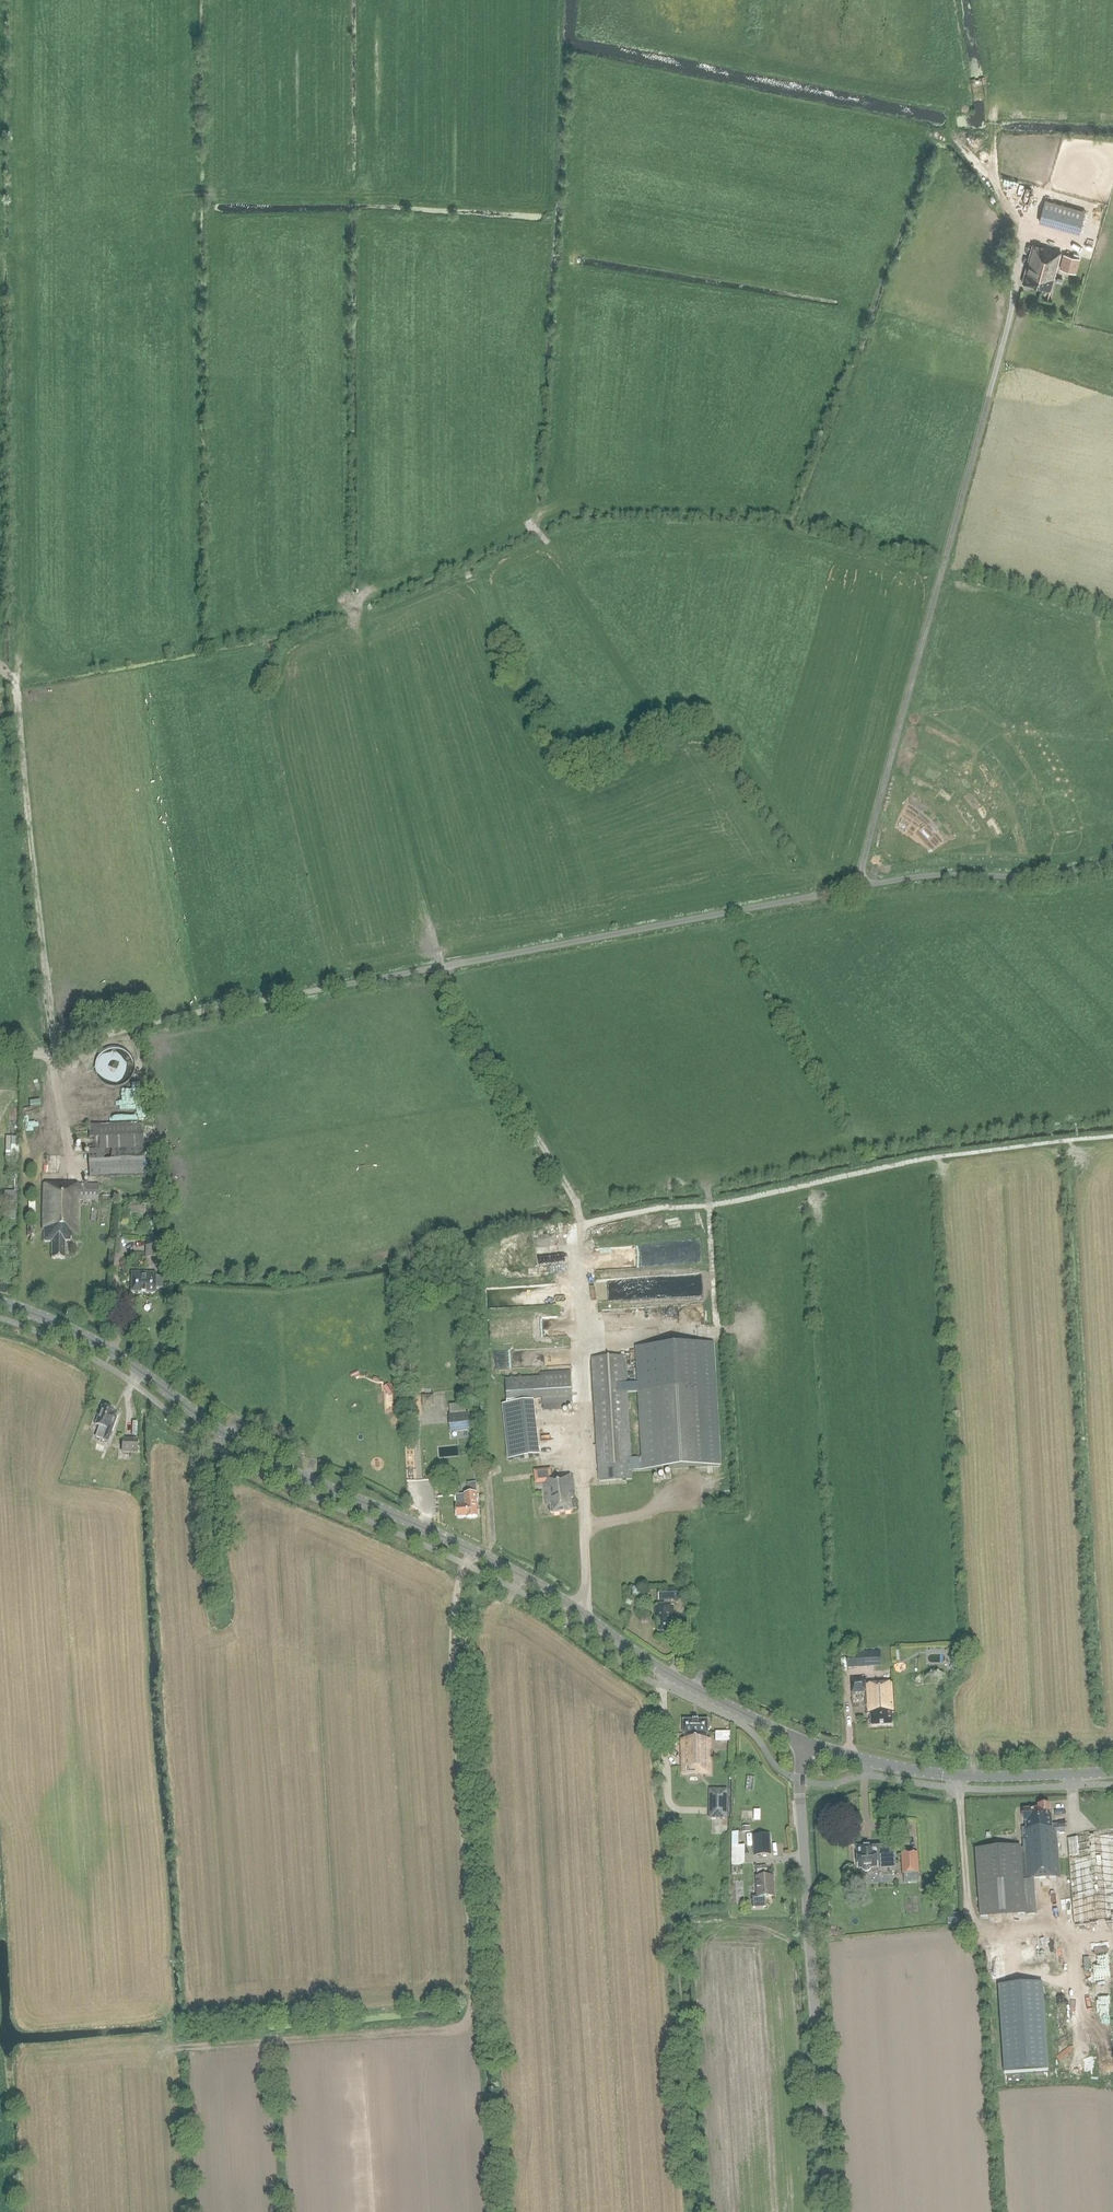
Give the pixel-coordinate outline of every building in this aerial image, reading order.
[(1046,199),(1039,220),(1079,232),(1086,211),(1046,199)] [(1061,251),(1033,243),(1022,282),(1050,290),(1061,251)] [(1076,273),(1080,259),(1064,254),(1060,268),(1076,273)] [(144,1174),(142,1123),(89,1125),(89,1176),(144,1174)] [(10,1158),(19,1158),(19,1137),(11,1137),(10,1158)] [(80,1201),(99,1201),(99,1186),(42,1185),(41,1229),(44,1229),(44,1242),(52,1242),(52,1259),(65,1259),(65,1242),(71,1242),(71,1239),(79,1239),(80,1201)] [(15,1200),(15,1191),(6,1191),(6,1200),(15,1200)] [(35,1236),(35,1226),(27,1227),(27,1236),(35,1236)] [(164,1239),(145,1239),(145,1259),(163,1259),(164,1239)] [(163,1277),(156,1277),(156,1273),(132,1273),(131,1293),(155,1294),(155,1288),(163,1288),(163,1277)] [(644,1460),(631,1461),(625,1356),(593,1358),(591,1358),(599,1481),(632,1479),(631,1471),(678,1468),(719,1466),(714,1383),(712,1343),(637,1347),(644,1460)] [(505,1379),(507,1404),(502,1404),(508,1459),(539,1456),(533,1399),(543,1399),(543,1411),(562,1410),(562,1402),(572,1402),(570,1371),(541,1373),(541,1376),(505,1379)] [(97,1417),(95,1425),(99,1426),(95,1437),(108,1442),(112,1430),(110,1430),(116,1415),(111,1413),(112,1410),(103,1407),(99,1417),(97,1417)] [(471,1429),(469,1413),(449,1415),(451,1430),(471,1429)] [(122,1439),(122,1452),(136,1453),(137,1440),(122,1439)] [(97,1443),(95,1449),(102,1451),(104,1446),(97,1443)] [(533,1470),(535,1485),(543,1484),(546,1506),(551,1505),(552,1515),(572,1513),(572,1510),(577,1510),(572,1474),(563,1476),(563,1474),(552,1475),(551,1468),(533,1470)] [(468,1495),(455,1496),(457,1520),(477,1518),(476,1503),(478,1503),(477,1484),(467,1485),(468,1495)] [(664,1607),(655,1607),(655,1620),(657,1620),(658,1633),(672,1632),(671,1619),(674,1619),(673,1606),(672,1606),(671,1601),(679,1601),(679,1588),(663,1589),(663,1601),(664,1601),(664,1607)] [(860,1666),(881,1665),(880,1653),(859,1654),(860,1666)] [(892,1726),(891,1713),(895,1713),(893,1683),(866,1684),(865,1678),(850,1678),(851,1693),(866,1692),(867,1713),(867,1714),(870,1714),(871,1727),(892,1726)] [(707,1720),(682,1721),(683,1735),(684,1735),(684,1739),(681,1740),(681,1775),(710,1774),(709,1739),(706,1739),(705,1734),(707,1734),(707,1720)] [(724,1731),(716,1731),(716,1741),(724,1741),(724,1731)] [(710,1790),(710,1817),(726,1818),(726,1791),(710,1790)] [(1020,1846),(975,1849),(980,1917),(1025,1914),(1036,1913),(1034,1879),(1061,1878),(1057,1829),(1066,1829),(1066,1823),(1050,1824),(1049,1804),(1038,1805),(1038,1809),(1024,1810),(1024,1821),(1025,1821),(1026,1829),(1022,1829),(1023,1848),(1020,1848),(1020,1846)] [(746,1865),(746,1844),(740,1844),(740,1831),(733,1831),(732,1864),(746,1865)] [(771,1855),(770,1835),(753,1836),(754,1856),(771,1855)] [(1077,1838),(1068,1839),(1069,1856),(1078,1855),(1077,1838)] [(858,1869),(862,1868),(862,1869),(862,1870),(863,1871),(863,1872),(864,1872),(865,1872),(866,1873),(867,1873),(868,1873),(868,1872),(869,1872),(870,1871),(870,1870),(871,1870),(871,1869),(871,1868),(882,1867),(882,1869),(894,1869),(893,1842),(857,1844),(858,1869)] [(918,1875),(917,1854),(902,1855),(903,1876),(918,1875)] [(1074,1927),(1096,1925),(1091,1860),(1069,1861),(1074,1927)] [(767,1874),(766,1865),(756,1866),(757,1875),(767,1874)] [(755,1878),(757,1897),(751,1897),(752,1909),(766,1908),(765,1898),(773,1897),(772,1877),(755,1878)] [(959,1924),(958,1913),(947,1914),(947,1925),(959,1924)] [(1042,1983),(998,1986),(1004,2073),(1048,2070),(1042,1983)]
